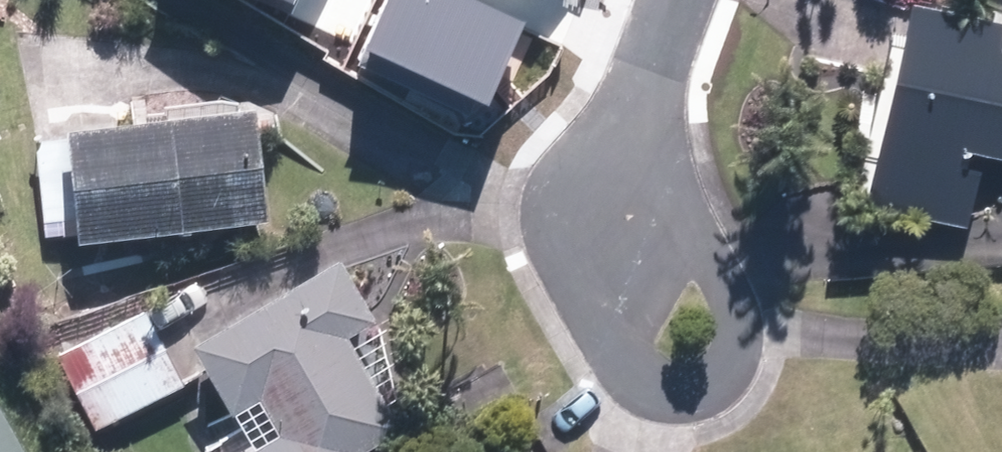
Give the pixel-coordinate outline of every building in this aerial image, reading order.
[(360,66),(483,120),(524,29),(458,0),(389,0),(360,66)] [(848,212),(960,234),(973,170),(1001,175),(1001,29),(888,7),(848,212)] [(242,114),(47,140),(62,257),(257,231),(242,114)] [(391,438),(339,349),(370,331),(331,263),(174,353),(231,451),(367,451),(391,438)] [(138,313),(50,360),(92,437),(180,390),(138,313)] [(0,434),(0,451),(10,451),(0,434)]
